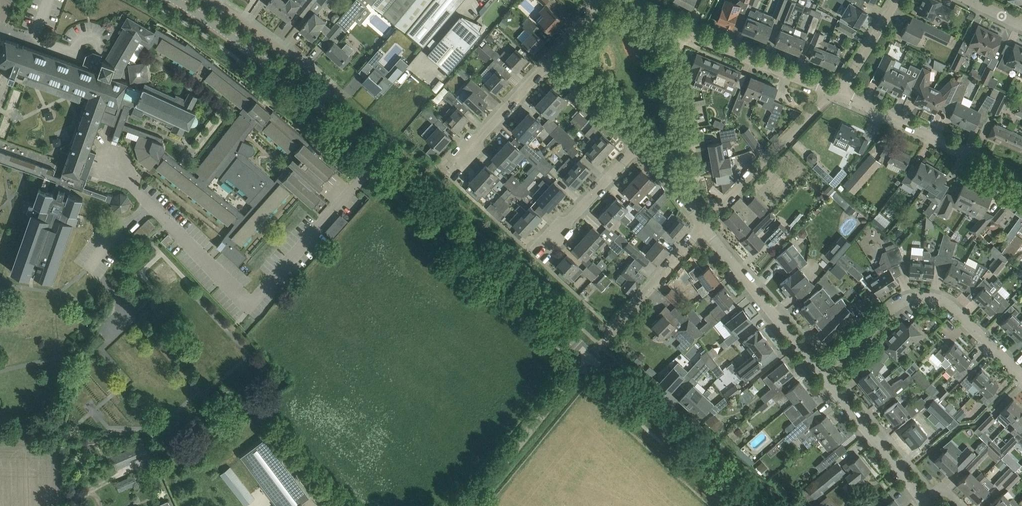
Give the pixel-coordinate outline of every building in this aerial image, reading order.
[(287,0),(271,0),(267,4),(277,12),(287,0)] [(296,10),(300,4),(295,0),(287,0),(277,12),(288,20),(291,16),(293,15),(292,14),(296,10)] [(297,12),(303,16),(314,0),(306,0),(302,5),(297,12)] [(355,19),(366,6),(365,5),(359,0),(356,0),(355,1),(353,3),(337,22),(344,28),(343,29),(345,30),(355,19)] [(369,1),(406,32),(432,0),(368,0),(369,1)] [(463,0),(432,0),(406,32),(423,47),(463,0)] [(691,8),(696,0),(675,0),(691,8)] [(697,9),(703,12),(709,0),(701,0),(697,9)] [(723,8),(722,8),(717,22),(732,27),(737,14),(740,6),(726,0),(723,8)] [(787,0),(779,0),(773,16),(780,18),(787,0)] [(780,18),(788,22),(796,1),(792,0),(787,0),(780,18)] [(849,3),(842,16),(859,26),(863,19),(865,20),(868,15),(866,14),(867,13),(860,9),(850,3),(852,0),(844,0),(849,3)] [(917,12),(933,20),(935,14),(948,20),(953,9),(940,3),(941,2),(938,0),(922,0),(917,12)] [(538,21),(551,33),(562,21),(546,5),(541,11),(545,15),(538,21)] [(805,5),(803,10),(805,12),(808,14),(811,13),(812,9),(805,5)] [(754,36),(763,12),(756,10),(755,12),(750,10),(748,16),(742,31),(754,36)] [(312,40),(321,30),(319,29),(326,21),(317,14),(315,12),(310,18),(300,30),(306,35),(305,37),(309,40),(310,39),(312,40)] [(763,12),(754,36),(766,41),(772,26),(774,19),(769,17),(770,15),(763,12)] [(966,18),(972,21),(975,15),(969,12),(966,18)] [(460,15),(427,54),(448,72),(471,46),(473,47),(475,41),(481,34),(479,32),(480,31),(473,28),(476,22),(462,16),(462,17),(460,15)] [(56,170),(0,150),(0,162),(57,182),(53,192),(39,187),(34,203),(37,205),(34,213),(32,212),(11,271),(29,277),(31,272),(35,273),(35,274),(52,280),(73,221),(69,220),(72,212),(77,214),(83,198),(69,193),(71,187),(105,199),(104,199),(107,200),(107,201),(111,202),(111,201),(112,202),(112,203),(115,209),(122,212),(128,209),(130,202),(127,195),(121,193),(114,196),(114,197),(113,197),(113,196),(108,194),(108,195),(84,187),(87,179),(96,153),(89,150),(100,121),(116,127),(112,139),(118,141),(123,129),(140,135),(135,147),(137,147),(140,160),(139,161),(140,161),(141,160),(146,164),(145,165),(150,169),(156,162),(159,164),(156,168),(229,225),(232,221),(235,224),(219,244),(217,246),(222,251),(223,252),(239,265),(239,266),(247,256),(244,254),(235,245),(237,242),(241,246),(290,191),(286,188),(289,185),(299,194),(320,213),(328,203),(317,193),(314,190),(321,183),(325,178),(326,179),(334,169),(335,167),(341,172),(342,172),(336,166),(273,110),(272,111),(273,111),(271,113),(257,100),(258,99),(259,98),(188,42),(186,45),(156,27),(155,28),(156,28),(154,32),(128,16),(122,26),(124,27),(104,61),(103,61),(99,72),(6,39),(6,41),(4,45),(3,49),(4,49),(2,53),(1,53),(0,56),(0,64),(12,68),(8,79),(14,81),(16,74),(27,78),(29,74),(90,95),(61,177),(54,174),(56,170)] [(814,16),(807,30),(813,33),(820,18),(814,16)] [(951,34),(940,29),(913,16),(909,23),(908,22),(901,36),(916,44),(922,33),(946,44),(951,34)] [(539,35),(537,33),(540,29),(542,31),(542,30),(531,20),(527,17),(522,23),(524,25),(523,26),(524,27),(531,34),(523,42),(533,52),(544,40),(539,35)] [(505,28),(509,23),(503,18),(499,23),(505,28)] [(838,19),(835,27),(852,37),(857,30),(838,19)] [(333,40),(343,29),(344,28),(337,22),(326,34),(333,40)] [(793,34),(796,28),(788,25),(789,25),(783,23),(781,29),(775,44),(787,49),(793,34)] [(981,51),(989,33),(984,31),(984,28),(978,26),(965,52),(970,55),(973,50),(975,49),(975,48),(981,51)] [(787,49),(799,54),(805,39),(808,33),(802,31),(799,37),(793,34),(787,49)] [(827,46),(828,43),(827,43),(821,41),(824,35),(815,32),(807,50),(812,52),(810,58),(814,60),(813,62),(819,65),(820,63),(821,63),(825,52),(827,46)] [(989,33),(981,51),(986,53),(985,54),(986,56),(983,61),(989,64),(1001,37),(996,34),(994,35),(989,33)] [(490,34),(485,39),(490,43),(494,38),(490,34)] [(335,41),(326,51),(340,64),(343,67),(352,57),(349,55),(354,49),(346,42),(342,48),(335,41)] [(491,56),(496,51),(487,43),(482,48),(491,56)] [(840,51),(841,48),(839,47),(828,43),(827,46),(825,52),(821,63),(827,65),(834,68),(838,57),(840,51)] [(1009,56),(1004,53),(997,67),(1006,71),(1011,69),(1013,66),(1018,69),(1021,61),(1021,49),(1021,48),(1021,46),(1015,43),(1009,56)] [(478,45),(473,50),(474,52),(475,53),(476,54),(476,55),(477,55),(478,56),(478,57),(480,57),(481,58),(482,59),(483,60),(484,61),(486,62),(491,56),(482,48),(478,45)] [(504,50),(500,55),(516,70),(527,59),(516,49),(510,56),(504,50)] [(378,50),(367,62),(373,67),(379,60),(383,55),(378,50)] [(957,52),(950,67),(958,70),(965,56),(957,52)] [(697,53),(688,75),(696,78),(693,86),(701,89),(703,84),(707,74),(715,77),(721,63),(697,53)] [(899,69),(898,69),(892,66),(895,59),(884,54),(875,71),(883,75),(878,86),(880,87),(880,88),(885,91),(886,90),(888,91),(899,69)] [(384,93),(409,64),(401,57),(390,70),(384,76),(375,67),(374,68),(366,78),(362,82),(369,88),(367,90),(374,96),(379,89),(384,93)] [(511,75),(501,65),(494,59),(487,66),(494,73),(485,82),(496,92),(508,80),(500,73),(504,69),(511,75)] [(942,70),(945,64),(935,60),(933,67),(942,70)] [(653,74),(660,77),(666,65),(658,62),(653,74)] [(740,71),(721,63),(715,77),(707,74),(703,84),(722,91),(726,82),(741,88),(746,75),(740,72),(740,71)] [(917,78),(906,73),(908,68),(900,65),(898,69),(899,69),(888,91),(890,92),(890,93),(895,95),(897,95),(899,96),(904,85),(911,89),(912,88),(917,78)] [(991,74),(993,70),(986,66),(982,75),(977,73),(971,70),(968,75),(970,76),(973,77),(979,81),(987,84),(991,74)] [(924,108),(934,88),(928,86),(930,71),(922,67),(917,78),(912,88),(919,92),(914,103),(916,104),(916,106),(921,108),(922,107),(924,108)] [(470,75),(462,68),(458,73),(466,80),(470,75)] [(758,96),(764,82),(751,77),(745,91),(740,89),(732,110),(739,112),(744,99),(748,100),(751,94),(758,96)] [(464,87),(471,93),(464,100),(465,100),(462,103),(468,109),(471,106),(478,112),(487,102),(480,96),(484,91),(471,79),(464,87)] [(935,113),(940,102),(948,106),(958,84),(959,81),(954,79),(953,82),(950,80),(939,91),(934,88),(924,108),(927,109),(927,111),(931,113),(933,112),(935,113)] [(948,106),(946,109),(952,112),(950,116),(953,118),(951,121),(961,125),(969,107),(961,103),(967,85),(966,85),(959,81),(958,84),(948,106)] [(764,82),(758,96),(765,99),(763,106),(768,108),(772,112),(767,124),(774,127),(783,105),(772,100),(777,87),(764,82)] [(552,87),(544,96),(560,111),(568,102),(568,101),(569,100),(572,102),(575,98),(569,92),(564,98),(552,87)] [(431,90),(427,95),(432,99),(436,94),(431,90)] [(450,108),(442,116),(457,130),(469,118),(464,113),(468,109),(462,103),(455,96),(449,91),(448,92),(446,94),(444,96),(443,97),(454,106),(451,109),(450,108)] [(1000,91),(991,111),(999,115),(1002,108),(1005,109),(1009,102),(1006,100),(1008,95),(1000,91)] [(969,107),(961,125),(970,129),(971,126),(974,128),(976,124),(982,126),(995,98),(989,96),(987,95),(977,111),(969,107)] [(551,120),(560,111),(544,96),(536,105),(547,116),(551,120)] [(433,124),(439,118),(425,106),(420,112),(433,124)] [(575,125),(583,116),(579,111),(570,121),(575,125)] [(521,121),(536,136),(544,127),(540,123),(529,112),(521,121)] [(575,125),(580,129),(588,120),(583,116),(575,125)] [(528,144),(536,136),(521,121),(513,130),(524,141),(528,144)] [(842,123),(836,136),(857,146),(855,149),(862,152),(868,141),(860,137),(860,139),(853,136),(856,130),(842,123)] [(1021,152),(1021,136),(995,123),(988,137),(1021,152)] [(558,125),(554,129),(563,137),(568,133),(558,124),(558,125)] [(437,128),(427,139),(433,144),(439,150),(440,149),(442,149),(446,145),(445,143),(450,137),(443,130),(439,126),(437,128)] [(559,142),(563,137),(554,129),(550,134),(559,142)] [(760,145),(748,129),(742,133),(754,149),(760,145)] [(568,133),(563,137),(572,146),(577,141),(574,139),(577,136),(573,132),(570,130),(568,133)] [(590,139),(606,153),(614,144),(599,130),(590,139)] [(568,150),(572,146),(563,137),(559,142),(568,150)] [(590,138),(581,148),(586,152),(597,162),(606,153),(590,139),(590,138)] [(523,146),(519,150),(509,140),(501,149),(516,164),(524,155),(527,158),(527,159),(536,167),(540,162),(531,154),(523,146)] [(721,142),(708,144),(710,160),(729,156),(727,147),(731,147),(730,141),(722,142),(721,142)] [(910,155),(894,148),(893,150),(885,146),(881,154),(890,158),(889,160),(904,167),(910,155)] [(510,170),(516,164),(501,149),(492,158),(503,168),(507,172),(509,169),(510,170)] [(535,149),(531,154),(540,162),(544,158),(535,149)] [(810,153),(807,157),(807,160),(811,163),(814,163),(818,159),(818,156),(814,153),(810,153)] [(871,154),(844,184),(854,193),(881,163),(871,154)] [(711,160),(708,161),(709,167),(712,166),(713,174),(715,174),(717,184),(718,184),(729,182),(733,178),(734,177),(730,156),(729,156),(710,160),(711,160)] [(580,159),(576,164),(569,157),(565,162),(583,178),(591,169),(580,159)] [(540,162),(549,171),(554,166),(544,158),(540,162)] [(924,185),(934,167),(926,163),(926,164),(922,161),(916,172),(910,168),(902,181),(914,188),(917,181),(924,185)] [(545,176),(549,171),(540,162),(536,167),(545,176)] [(574,187),(583,178),(565,162),(557,170),(564,177),(563,177),(574,187)] [(500,179),(497,175),(486,165),(478,174),(492,188),(500,179)] [(949,186),(943,182),(946,176),(942,174),(943,173),(934,167),(924,185),(931,189),(927,196),(933,199),(923,213),(929,217),(932,212),(934,211),(939,203),(949,186)] [(833,178),(829,183),(830,185),(832,186),(834,188),(847,173),(842,168),(833,178)] [(654,182),(642,170),(633,180),(645,191),(654,182)] [(471,184),(466,189),(478,200),(482,195),(484,197),(493,188),(492,188),(478,174),(469,183),(471,184)] [(517,188),(521,183),(512,174),(508,179),(517,188)] [(513,192),(517,188),(508,179),(504,184),(513,192)] [(554,181),(549,186),(542,180),(538,184),(540,186),(556,201),(565,192),(554,181)] [(636,201),(645,191),(633,180),(624,190),(636,201)] [(524,194),(526,196),(530,191),(521,183),(517,188),(524,194)] [(834,188),(832,186),(830,185),(824,191),(829,195),(835,189),(834,188)] [(967,213),(977,191),(963,185),(957,197),(947,192),(939,203),(934,211),(938,213),(937,214),(947,218),(953,206),(967,213)] [(556,201),(540,186),(532,195),(548,210),(556,201)] [(522,196),(524,194),(517,188),(513,192),(512,193),(514,194),(522,196)] [(670,197),(665,192),(664,191),(655,201),(661,206),(670,197)] [(836,191),(831,196),(851,215),(856,210),(836,191)] [(985,225),(988,222),(992,218),(993,216),(984,211),(990,198),(977,191),(967,213),(979,219),(970,230),(971,231),(968,234),(973,239),(985,225)] [(497,209),(506,200),(501,195),(492,205),(497,209)] [(1021,225),(1021,198),(1019,196),(1010,208),(1020,215),(1006,235),(1011,239),(1012,238),(1015,234),(1021,225)] [(760,217),(767,210),(754,197),(747,204),(760,217)] [(607,208),(619,218),(626,225),(631,219),(624,213),(628,209),(616,198),(607,208)] [(497,209),(492,214),(499,220),(504,215),(502,213),(510,204),(506,200),(497,209)] [(652,216),(661,206),(655,201),(648,208),(644,205),(639,211),(648,220),(652,216)] [(542,217),(531,206),(526,211),(520,204),(515,209),(518,211),(533,226),(542,217)] [(610,228),(619,218),(607,208),(598,217),(610,228)] [(998,223),(1006,213),(1000,208),(993,216),(992,218),(998,223)] [(741,240),(752,230),(734,210),(724,220),(741,240)] [(525,235),(533,226),(518,211),(509,220),(525,235)] [(648,220),(639,211),(635,215),(644,224),(646,222),(648,220)] [(688,226),(672,212),(668,218),(674,223),(668,230),(678,238),(688,226)] [(340,213),(325,230),(333,236),(348,220),(340,213)] [(876,215),(871,220),(881,230),(887,224),(876,215)] [(661,235),(667,228),(652,216),(648,220),(646,222),(661,235)] [(149,218),(133,234),(140,241),(156,225),(149,218)] [(753,253),(764,243),(765,242),(758,234),(767,225),(762,220),(752,230),(741,240),(742,240),(741,240),(753,253)] [(657,240),(661,235),(646,222),(644,224),(644,225),(642,228),(650,235),(646,240),(653,246),(647,253),(658,262),(668,250),(657,240)] [(779,237),(787,229),(781,223),(773,231),(779,237)] [(584,237),(596,249),(605,238),(593,227),(584,237)] [(945,255),(950,240),(951,236),(945,231),(938,253),(945,255)] [(629,242),(629,241),(620,233),(614,239),(623,248),(623,247),(629,242)] [(169,234),(161,241),(167,246),(174,239),(169,234)] [(843,236),(825,255),(833,262),(850,242),(843,236)] [(587,258),(596,249),(584,237),(574,248),(585,258),(581,261),(586,266),(587,266),(597,275),(598,274),(602,270),(593,261),(592,262),(587,258)] [(1011,239),(1006,247),(1015,253),(1021,244),(1012,238),(1011,239)] [(618,253),(623,248),(614,239),(609,245),(618,253)] [(952,257),(956,242),(950,240),(945,255),(952,257)] [(634,246),(629,242),(623,247),(637,260),(643,254),(634,246)] [(786,249),(777,257),(791,274),(780,283),(784,288),(782,290),(787,296),(789,294),(790,295),(793,292),(801,286),(803,286),(804,285),(809,281),(803,273),(802,274),(798,269),(801,267),(792,256),(799,251),(793,244),(786,249)] [(899,246),(892,248),(897,263),(904,261),(899,246)] [(892,248),(885,251),(891,266),(897,263),(892,248)] [(935,256),(930,255),(930,252),(928,251),(923,251),(923,254),(921,278),(933,279),(935,256)] [(923,254),(916,254),(911,253),(909,277),(921,278),(923,254)] [(557,265),(569,276),(578,266),(567,255),(557,265)] [(859,281),(863,275),(842,255),(837,261),(859,281)] [(988,267),(996,274),(1005,262),(997,256),(988,267)] [(953,284),(962,268),(956,265),(959,260),(954,258),(943,279),(953,284)] [(637,286),(645,277),(638,271),(642,266),(634,259),(630,264),(629,263),(621,273),(622,273),(616,279),(623,285),(621,286),(630,293),(636,286),(637,286)] [(899,284),(886,263),(885,262),(875,268),(889,290),(899,284)] [(978,263),(976,268),(965,262),(962,269),(962,268),(953,284),(965,290),(971,277),(977,280),(987,267),(978,263)] [(845,271),(837,263),(830,270),(835,274),(838,270),(842,274),(845,271)] [(703,271),(698,264),(689,272),(695,281),(699,278),(708,289),(720,280),(709,266),(703,271)] [(593,279),(597,275),(587,266),(586,266),(582,271),(591,281),(592,280),(593,279)] [(878,297),(889,290),(875,268),(874,268),(879,275),(873,279),(870,274),(866,276),(878,297)] [(595,279),(592,282),(602,291),(605,287),(604,285),(600,282),(607,275),(603,271),(599,275),(598,274),(597,275),(594,278),(595,279)] [(993,283),(991,285),(984,278),(973,289),(978,293),(973,298),(981,306),(999,288),(993,283)] [(703,334),(712,326),(728,313),(724,308),(734,300),(729,295),(730,294),(724,287),(713,296),(719,303),(710,311),(714,316),(699,329),(698,329),(703,334)] [(806,305),(801,309),(812,322),(814,320),(815,321),(821,328),(822,329),(821,329),(822,330),(817,334),(823,339),(826,342),(834,334),(853,314),(845,306),(844,306),(842,304),(845,302),(841,297),(835,302),(830,306),(825,299),(830,295),(823,287),(804,302),(806,305)] [(665,295),(676,306),(683,299),(672,288),(665,295)] [(1010,303),(997,291),(999,289),(999,288),(981,306),(990,315),(995,310),(999,314),(1010,303)] [(98,292),(80,301),(84,309),(102,299),(98,292)] [(1008,333),(1020,321),(1015,315),(1019,311),(1011,304),(1000,315),(1005,319),(1000,324),(1008,333)] [(663,337),(674,325),(679,320),(676,317),(665,307),(659,313),(662,316),(658,320),(657,319),(652,324),(653,325),(652,326),(652,327),(651,328),(655,332),(656,331),(663,337)] [(687,314),(695,324),(702,319),(693,309),(687,314)] [(720,319),(714,325),(725,339),(724,340),(728,344),(728,345),(739,337),(735,332),(751,320),(749,317),(750,316),(745,310),(745,311),(743,309),(738,312),(737,311),(731,316),(732,317),(731,318),(724,323),(720,319)] [(698,329),(699,329),(689,318),(689,319),(681,311),(676,317),(679,320),(674,325),(678,329),(678,330),(685,337),(691,344),(692,344),(703,334),(698,329)] [(1020,321),(1008,333),(1017,341),(1021,336),(1021,319),(1020,321)] [(66,321),(63,341),(71,342),(74,323),(66,321)] [(894,331),(907,344),(913,338),(916,342),(923,335),(911,322),(907,326),(902,321),(898,325),(899,326),(894,331)] [(773,348),(766,340),(767,339),(760,330),(757,330),(751,335),(743,341),(754,355),(758,360),(773,348)] [(902,350),(907,344),(894,331),(889,337),(888,336),(884,339),(889,345),(885,349),(898,361),(905,353),(902,350)] [(691,344),(685,337),(680,342),(676,346),(679,349),(677,351),(680,354),(691,344)] [(945,368),(963,350),(954,342),(949,347),(945,343),(934,354),(942,361),(940,363),(945,368)] [(931,354),(937,348),(933,345),(928,351),(931,354)] [(60,347),(52,365),(60,368),(68,350),(60,347)] [(772,349),(773,348),(758,360),(754,355),(737,369),(738,370),(737,372),(737,375),(739,378),(741,378),(743,377),(744,379),(762,365),(762,366),(777,354),(772,349)] [(716,361),(707,350),(700,355),(709,366),(716,361)] [(967,364),(972,359),(963,350),(945,368),(946,368),(945,370),(949,374),(951,375),(952,373),(959,380),(971,368),(967,364)] [(639,354),(637,356),(637,358),(634,361),(638,364),(641,361),(643,361),(645,359),(644,356),(641,353),(639,354)] [(860,382),(863,385),(861,386),(866,392),(881,381),(876,375),(880,371),(879,370),(884,363),(874,354),(867,362),(860,371),(864,376),(859,380),(860,382)] [(724,372),(716,361),(709,366),(717,377),(724,372)] [(664,376),(660,381),(665,385),(664,386),(667,389),(668,388),(670,390),(684,376),(686,373),(688,371),(678,362),(669,371),(668,370),(663,376),(664,376)] [(771,388),(761,397),(765,402),(766,402),(771,397),(781,390),(784,387),(780,383),(792,373),(783,362),(769,373),(763,378),(771,388)] [(691,378),(700,368),(695,364),(688,371),(686,373),(691,378)] [(705,373),(700,368),(691,378),(696,382),(705,373)] [(912,373),(910,375),(915,380),(924,389),(930,382),(917,369),(912,373)] [(972,370),(960,382),(967,389),(973,384),(978,389),(990,377),(982,369),(977,374),(972,370)] [(53,372),(44,390),(52,393),(61,376),(53,372)] [(796,373),(788,378),(792,384),(799,380),(796,373)] [(895,396),(907,386),(902,380),(900,378),(890,385),(885,377),(881,381),(866,392),(872,400),(874,398),(878,403),(891,392),(895,396)] [(987,406),(998,395),(994,390),(999,385),(990,377),(978,389),(984,395),(980,399),(987,406)] [(794,402),(807,391),(799,382),(784,394),(781,390),(771,397),(775,401),(780,397),(784,402),(790,396),(794,402)] [(689,408),(703,393),(693,384),(680,399),(684,403),(683,404),(687,408),(688,407),(689,408)] [(735,385),(723,394),(728,400),(740,391),(735,385)] [(944,387),(937,395),(941,399),(943,398),(949,391),(944,387)] [(36,389),(20,401),(25,408),(41,396),(36,389)] [(707,389),(703,393),(689,408),(699,417),(703,413),(704,414),(708,409),(708,408),(713,402),(707,397),(711,392),(707,389)] [(785,427),(785,431),(787,434),(789,432),(805,419),(801,414),(816,402),(807,391),(794,402),(799,407),(792,412),(796,417),(791,421),(792,422),(785,427)] [(908,412),(909,411),(913,415),(928,403),(934,398),(931,395),(930,394),(923,399),(921,397),(910,405),(909,403),(904,407),(898,400),(896,402),(884,412),(894,423),(908,412)] [(728,400),(724,396),(720,400),(714,405),(719,410),(729,401),(728,400)] [(934,398),(926,406),(946,425),(954,417),(938,402),(934,398)] [(946,400),(943,398),(941,399),(939,402),(944,407),(948,403),(946,400)] [(1021,409),(1021,408),(1013,399),(996,417),(1006,425),(1021,409)] [(949,402),(948,403),(944,407),(952,415),(957,410),(949,402)] [(0,407),(0,415),(16,412),(14,404),(0,407)] [(967,414),(961,408),(954,416),(959,421),(967,414)] [(1009,422),(1014,427),(1011,430),(1015,435),(1021,428),(1021,409),(1009,422)] [(979,436),(983,432),(995,419),(990,414),(974,431),(979,436)] [(812,423),(797,435),(808,448),(819,439),(819,438),(834,425),(826,415),(816,424),(814,425),(812,423)] [(714,416),(707,422),(716,432),(723,426),(714,416)] [(787,434),(784,436),(789,442),(797,435),(812,423),(812,422),(808,417),(805,419),(789,432),(787,434)] [(918,447),(924,442),(915,430),(921,425),(917,420),(902,433),(912,446),(915,443),(918,447)] [(833,445),(843,437),(834,425),(819,438),(819,439),(827,449),(832,445),(833,445)] [(736,451),(740,448),(727,435),(723,438),(736,451)] [(1001,457),(1005,453),(1017,440),(1013,436),(1001,448),(992,440),(988,444),(993,449),(1001,457)] [(302,502),(311,495),(268,438),(240,459),(276,505),(304,505),(302,502)] [(68,440),(62,446),(67,450),(73,443),(68,440)] [(950,440),(940,448),(944,452),(946,449),(947,449),(956,458),(962,452),(950,440)] [(979,453),(988,444),(983,440),(974,449),(979,453)] [(143,443),(113,456),(112,457),(117,468),(130,462),(129,459),(147,452),(143,443)] [(842,444),(821,461),(826,467),(847,450),(842,444)] [(991,450),(993,449),(988,444),(979,453),(972,460),(977,465),(991,450)] [(944,452),(935,461),(948,474),(953,468),(961,460),(965,464),(975,454),(967,446),(962,452),(956,458),(947,449),(946,449),(944,452)] [(751,466),(755,462),(740,448),(736,451),(751,466)] [(1005,453),(1001,457),(1001,458),(1007,463),(1011,459),(1005,453)] [(853,458),(843,466),(849,473),(846,476),(852,483),(855,481),(859,485),(865,481),(861,476),(870,469),(859,456),(855,460),(853,458)] [(1000,460),(996,465),(1001,470),(1006,465),(1000,460)] [(762,461),(755,467),(761,473),(767,467),(762,461)] [(815,497),(818,495),(845,472),(837,462),(806,487),(815,497)] [(230,467),(221,474),(245,505),(255,498),(230,467)] [(1002,484),(1013,473),(1008,468),(994,482),(999,487),(1002,484)] [(967,492),(984,475),(981,472),(976,477),(970,471),(958,484),(967,492)] [(1008,489),(1020,476),(1015,471),(1013,473),(1002,484),(1008,489)] [(967,492),(976,502),(988,489),(982,483),(987,478),(984,475),(967,492)] [(768,481),(788,499),(792,495),(772,476),(768,481)] [(117,483),(119,489),(137,484),(135,478),(117,483)] [(1018,504),(1012,497),(1009,500),(1003,493),(989,505),(1016,505),(1018,504)]
